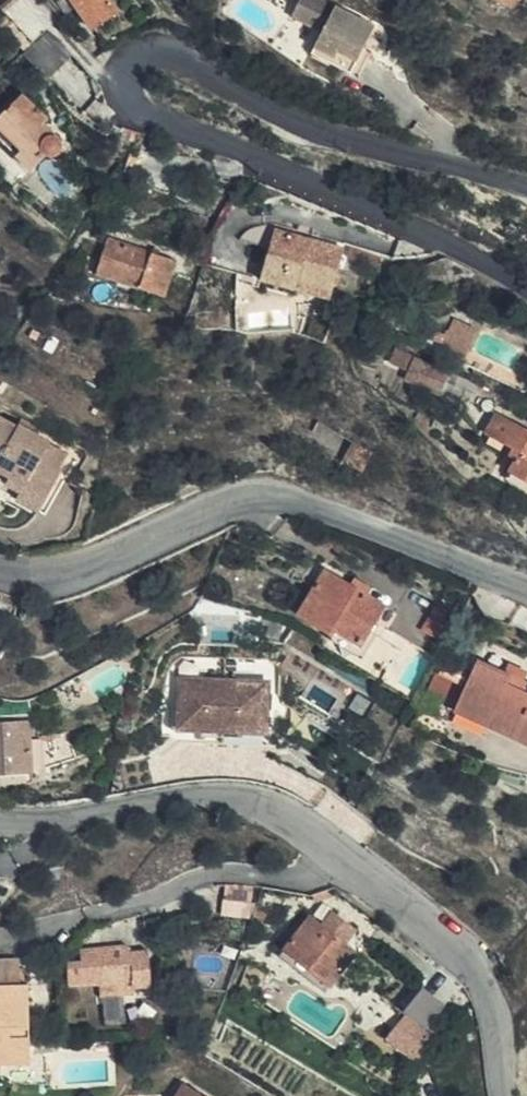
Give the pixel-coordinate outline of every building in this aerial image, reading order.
[(112,0),(72,0),(93,29),(119,10),(112,0)] [(306,43),(344,69),(367,34),(315,0),(297,0),(287,15),(313,32),(306,43)] [(344,69),(306,43),(300,51),(346,81),(374,39),(367,34),(344,69)] [(70,57),(49,35),(27,53),(49,77),(70,57)] [(46,124),(49,119),(22,95),(0,118),(0,130),(21,151),(16,157),(30,171),(46,155),(47,156),(49,156),(51,156),(54,154),(56,153),(60,149),(61,145),(61,143),(60,141),(58,136),(53,136),(51,136),(47,136),(40,130),(46,124)] [(58,136),(46,124),(40,130),(47,136),(51,136),(53,136),(58,136)] [(0,130),(0,142),(16,157),(21,151),(0,130)] [(332,299),(344,250),(275,230),(261,280),(332,299)] [(164,295),(175,262),(108,238),(97,273),(164,295)] [(348,259),(379,270),(383,258),(351,247),(348,259)] [(379,271),(387,275),(392,260),(383,258),(379,270),(379,271)] [(447,339),(470,350),(480,327),(458,317),(447,339)] [(44,366),(57,340),(28,328),(15,352),(44,366)] [(439,393),(448,372),(396,350),(390,361),(409,369),(404,378),(439,393)] [(512,450),(520,453),(517,460),(509,472),(526,482),(526,430),(498,414),(486,435),(512,450)] [(51,444),(19,428),(18,430),(0,421),(0,474),(25,487),(26,484),(50,496),(63,472),(60,470),(68,457),(49,447),(51,444)] [(348,457),(365,466),(374,451),(319,421),(312,430),(304,426),(298,437),(345,463),(348,457)] [(51,444),(49,447),(68,457),(60,470),(63,472),(50,496),(26,484),(25,487),(0,474),(0,483),(21,494),(16,503),(48,520),(83,453),(54,437),(51,444)] [(520,453),(512,450),(508,456),(517,460),(520,453)] [(385,608),(367,597),(349,587),(311,564),(301,582),(314,590),(298,617),(333,636),(336,632),(362,647),(385,608)] [(349,587),(367,597),(372,589),(354,578),(349,587)] [(445,644),(461,615),(438,603),(422,632),(445,644)] [(521,681),(506,673),(479,661),(458,706),(468,711),(465,716),(479,722),(482,715),(517,734),(526,738),(526,684),(521,681)] [(506,673),(521,681),(525,673),(510,666),(506,673)] [(266,683),(179,680),(178,705),(177,730),(264,733),(265,708),(266,683)] [(177,730),(178,705),(168,705),(167,729),(177,730)] [(468,711),(458,706),(456,711),(465,716),(468,711)] [(275,709),(265,708),(264,733),(274,733),(275,709)] [(482,715),(479,722),(515,739),(517,734),(482,715)] [(29,722),(0,724),(0,776),(32,774),(29,722)] [(526,745),(526,738),(517,734),(515,739),(526,745)] [(224,900),(251,903),(253,888),(226,885),(224,900)] [(250,918),(251,903),(224,900),(223,915),(250,918)] [(357,954),(309,917),(284,950),(330,987),(357,954)] [(69,986),(102,984),(132,983),(133,988),(150,989),(150,953),(135,954),(127,947),(82,950),(81,964),(67,965),(69,986)] [(19,985),(19,962),(0,962),(0,985),(19,985)] [(132,983),(102,984),(102,996),(151,993),(150,989),(133,988),(132,983)] [(30,1055),(30,1047),(28,985),(19,985),(0,985),(0,1055),(30,1055)] [(405,1014),(412,1019),(427,1029),(444,1006),(423,989),(405,1014)] [(427,1029),(412,1019),(398,1036),(425,1058),(439,1039),(427,1029)] [(0,1055),(0,1064),(31,1064),(30,1055),(0,1055)] [(184,1085),(177,1095),(202,1095),(184,1085)]
